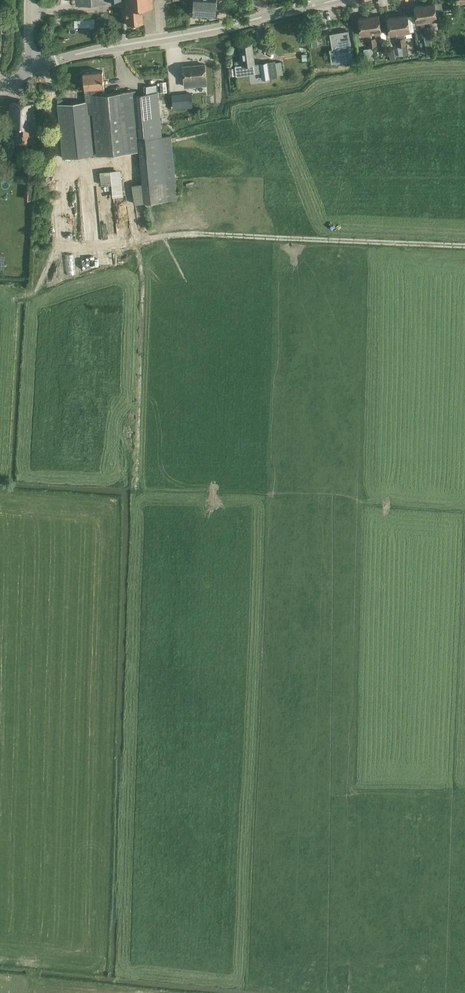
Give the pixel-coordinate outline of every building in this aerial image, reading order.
[(143,22),(142,8),(153,7),(152,0),(125,0),(126,8),(123,8),(124,16),(127,16),(127,24),(143,22)] [(193,14),(216,15),(217,0),(193,0),(193,14)] [(435,3),(425,4),(427,22),(428,25),(428,26),(429,34),(434,33),(432,25),(432,21),(437,20),(436,13),(435,3)] [(425,4),(414,6),(416,15),(416,16),(417,23),(418,28),(424,27),(425,34),(424,34),(427,54),(432,53),(430,39),(429,34),(428,26),(428,25),(427,22),(425,4)] [(372,35),(382,33),(379,15),(369,17),(372,35)] [(397,16),(400,34),(410,33),(408,15),(397,16)] [(387,18),(389,28),(390,36),(397,35),(397,38),(396,38),(399,56),(403,55),(402,46),(401,38),(400,34),(397,16),(387,18)] [(368,40),(368,46),(373,46),(372,40),(372,38),(373,38),(372,35),(369,17),(358,18),(361,36),(367,35),(368,38),(368,40)] [(332,48),(329,49),(332,63),(353,59),(348,30),(330,33),(332,48)] [(235,66),(236,76),(255,74),(255,73),(260,73),(261,79),(277,77),(277,75),(283,74),(281,61),(275,62),(275,61),(255,64),(252,44),(240,46),(242,65),(235,66)] [(373,48),(364,49),(365,60),(374,59),(373,48)] [(205,64),(183,66),(184,76),(184,81),(185,87),(207,85),(206,79),(206,74),(205,64)] [(63,158),(94,155),(90,112),(93,112),(97,155),(125,152),(139,151),(141,183),(133,184),(135,203),(174,200),(170,137),(161,138),(160,123),(169,123),(167,99),(158,100),(158,92),(157,93),(156,85),(144,86),(144,93),(135,94),(135,90),(105,93),(102,71),(83,72),(86,101),(58,104),(63,158)] [(11,102),(11,112),(11,125),(16,125),(16,141),(34,141),(34,136),(35,126),(32,126),(32,103),(11,102)] [(123,168),(102,172),(104,184),(113,183),(115,197),(127,195),(123,168)]
